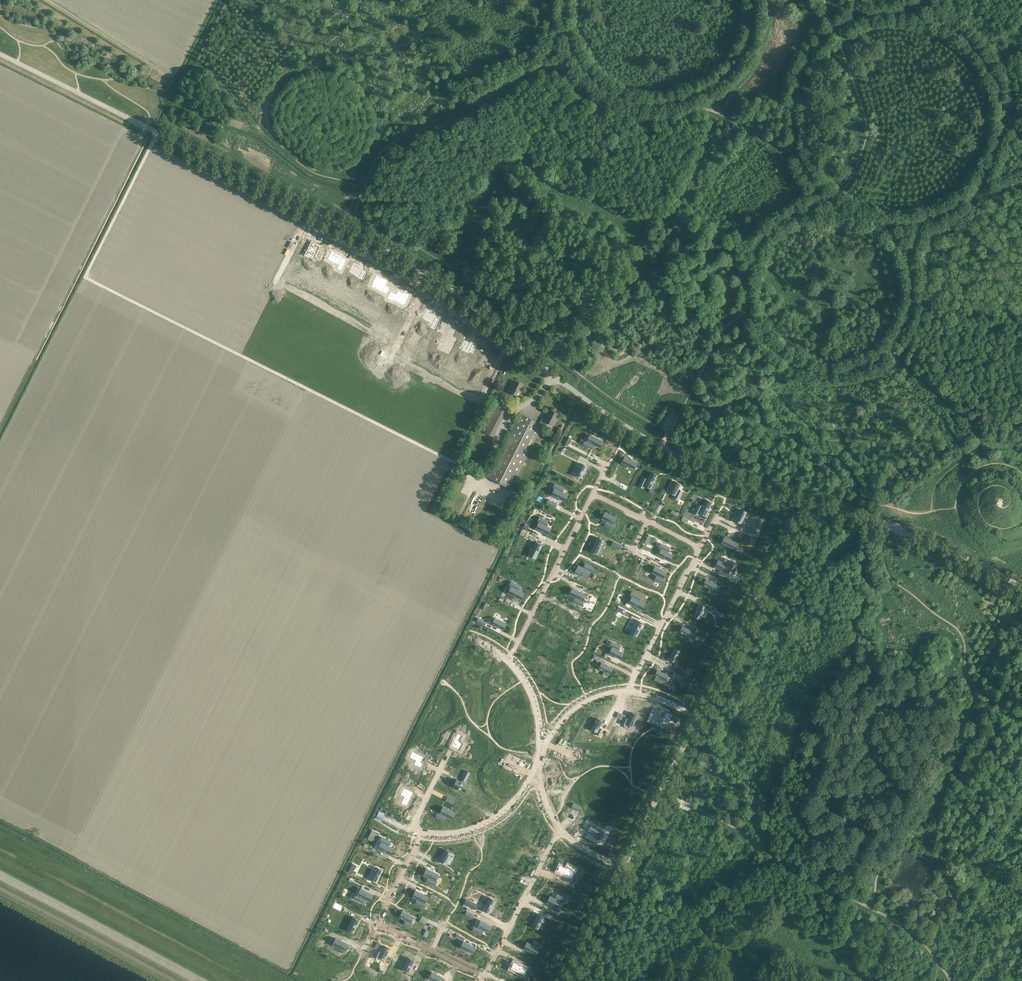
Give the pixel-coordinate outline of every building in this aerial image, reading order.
[(313,243),(311,247),(309,246),(307,250),(308,251),(307,254),(314,258),(315,256),(319,258),(322,252),(318,250),(320,247),(317,245),(316,245),(317,244),(316,244),(313,243),(314,243),(313,243)] [(331,251),(327,259),(338,265),(337,268),(341,270),(344,263),(341,261),(343,257),(339,255),(339,254),(338,254),(338,255),(336,253),(331,251)] [(354,263),(350,272),(359,277),(363,279),(366,273),(362,271),(364,269),(359,267),(360,266),(354,263)] [(373,284),(371,286),(375,288),(377,286),(383,289),(382,292),(386,294),(389,287),(386,286),(388,281),(376,275),(372,283),(373,284)] [(390,292),(387,298),(393,301),(393,300),(404,305),(406,301),(406,302),(407,301),(406,300),(409,295),(403,292),(403,293),(398,290),(396,294),(390,292)] [(425,313),(423,317),(433,323),(431,327),(435,329),(437,325),(439,320),(438,319),(436,318),(438,315),(434,313),(434,312),(433,312),(433,313),(431,311),(427,309),(425,313)] [(266,316),(262,324),(266,326),(267,326),(269,327),(269,328),(269,327),(273,329),(275,326),(278,327),(283,318),(279,316),(277,321),(266,316)] [(288,330),(286,334),(294,339),(298,331),(301,332),(301,333),(305,335),(308,329),(304,326),(304,327),(301,325),(292,321),(290,326),(289,325),(287,329),(288,330)] [(441,342),(438,348),(449,354),(452,348),(453,344),(454,345),(457,339),(452,337),(455,332),(454,332),(456,328),(452,327),(451,328),(448,326),(444,324),(442,328),(441,330),(440,332),(446,334),(443,339),(444,340),(442,343),(441,342)] [(464,341),(462,345),(464,346),(463,349),(469,352),(470,351),(473,353),(476,347),(473,345),(474,343),(472,342),(472,341),(471,341),(471,340),(471,341),(468,340),(469,339),(468,339),(467,339),(466,342),(464,341)] [(314,342),(308,354),(310,355),(314,357),(316,358),(320,350),(326,353),(329,347),(326,345),(324,348),(314,342)] [(332,356),(328,364),(332,365),(332,366),(332,365),(334,367),(335,367),(338,368),(339,366),(345,369),(348,363),(342,360),(341,361),(332,356)] [(484,356),(480,364),(491,369),(489,372),(492,374),(496,367),(493,366),(495,361),(484,356)] [(355,359),(352,366),(356,368),(358,369),(354,377),(356,378),(360,380),(360,379),(362,380),(367,369),(358,364),(359,361),(355,359)] [(244,367),(238,378),(246,382),(246,381),(248,382),(247,385),(251,387),(254,380),(250,378),(250,379),(248,378),(251,371),(250,370),(246,368),(244,367)] [(265,379),(261,387),(272,392),(271,394),(275,396),(279,388),(275,386),(276,384),(272,382),(271,382),(269,381),(269,380),(269,381),(265,379)] [(523,385),(515,381),(510,392),(517,395),(520,389),(520,390),(523,385)] [(292,385),(288,392),(299,397),(296,402),(300,404),(305,395),(301,393),(303,390),(299,388),(298,388),(296,387),(296,386),(296,387),(292,385)] [(310,396),(304,409),(308,411),(311,405),(322,411),(327,402),(319,398),(319,399),(315,397),(314,398),(310,396)] [(380,396),(376,404),(381,407),(382,406),(386,408),(387,406),(391,407),(394,401),(390,399),(390,401),(380,396)] [(493,436),(508,407),(495,401),(480,430),(491,435),(493,436)] [(403,409),(399,416),(405,419),(405,418),(410,420),(410,419),(414,421),(419,411),(415,409),(413,414),(403,409)] [(332,410),(328,416),(332,418),(333,417),(343,422),(347,415),(343,413),(342,413),(341,412),(340,411),(340,412),(336,410),(335,412),(332,410)] [(542,425),(545,427),(546,427),(548,422),(554,425),(557,418),(556,418),(558,414),(550,410),(546,420),(542,418),(539,423),(520,414),(488,477),(511,488),(542,425)] [(426,415),(424,419),(426,420),(424,423),(425,423),(425,424),(428,425),(429,425),(432,426),(433,425),(438,427),(442,421),(440,420),(443,415),(439,413),(437,417),(429,413),(428,416),(426,415)] [(450,424),(446,432),(450,434),(452,435),(453,435),(457,437),(458,434),(461,436),(465,427),(462,426),(460,429),(450,424)] [(585,441),(583,445),(591,449),(594,445),(600,448),(603,442),(590,435),(587,441),(585,441)] [(361,446),(359,450),(367,454),(368,452),(371,454),(375,447),(371,445),(372,443),(369,441),(369,440),(368,440),(366,439),(366,438),(366,439),(365,438),(363,442),(362,441),(360,445),(361,446)] [(383,447),(378,455),(390,460),(389,462),(394,464),(398,456),(393,454),(394,453),(390,450),(389,450),(387,449),(383,447)] [(625,457),(622,463),(634,469),(637,463),(625,457)] [(581,463),(575,474),(581,478),(587,466),(581,463)] [(404,468),(402,467),(400,471),(402,472),(400,475),(407,478),(408,478),(411,479),(415,473),(411,471),(412,469),(410,468),(410,467),(409,467),(409,466),(407,465),(406,465),(405,465),(404,468)] [(643,477),(639,486),(643,488),(644,485),(650,488),(648,492),(653,494),(658,485),(653,483),(657,475),(651,472),(647,479),(643,477)] [(420,475),(415,486),(419,488),(421,484),(431,489),(436,480),(430,477),(429,478),(424,476),(424,477),(420,475)] [(674,481),(669,492),(675,495),(674,498),(678,500),(682,491),(678,489),(681,484),(674,481)] [(554,489),(551,495),(564,501),(568,495),(561,492),(564,488),(555,483),(553,488),(554,489)] [(548,500),(546,504),(555,508),(557,504),(548,500)] [(698,504),(694,512),(698,515),(699,513),(705,516),(712,503),(706,500),(702,506),(698,504)] [(740,509),(735,520),(741,523),(746,512),(740,509)] [(605,512),(602,519),(607,521),(605,525),(613,530),(615,525),(613,524),(616,518),(605,512)] [(539,522),(536,529),(548,535),(551,528),(546,526),(548,521),(540,517),(537,521),(539,522)] [(598,537),(591,551),(597,554),(604,541),(598,537)] [(725,537),(721,543),(735,550),(738,543),(725,537)] [(536,542),(529,555),(535,558),(542,545),(536,542)] [(662,549),(658,555),(669,561),(672,555),(667,552),(670,548),(661,543),(659,548),(662,549)] [(718,560),(715,567),(720,569),(719,572),(724,575),(726,572),(728,573),(731,567),(732,567),(734,563),(725,558),(723,563),(718,560)] [(578,565),(575,572),(587,578),(590,571),(592,572),(594,568),(585,564),(583,568),(578,565)] [(655,566),(652,572),(657,575),(655,579),(663,583),(666,579),(663,578),(666,571),(655,566)] [(706,579),(703,585),(710,588),(708,592),(714,595),(716,591),(714,590),(717,585),(706,579)] [(511,587),(508,593),(521,600),(524,593),(518,590),(520,586),(511,582),(509,586),(511,587)] [(572,588),(569,594),(575,597),(573,602),(582,606),(584,602),(582,601),(586,595),(572,588)] [(632,597),(629,603),(642,610),(645,603),(638,600),(641,596),(632,592),(630,596),(632,597)] [(700,604),(693,616),(700,619),(706,607),(700,604)] [(557,607),(554,614),(559,616),(557,620),(566,625),(568,620),(565,619),(568,613),(557,607)] [(495,618),(492,624),(503,630),(506,623),(495,618)] [(637,620),(630,633),(636,636),(643,623),(637,620)] [(682,626),(680,632),(690,637),(693,632),(695,632),(697,629),(691,626),(689,629),(682,626)] [(548,631),(545,637),(550,640),(548,644),(556,649),(559,644),(556,643),(559,637),(548,631)] [(612,647),(609,653),(620,659),(623,652),(618,650),(620,646),(612,641),(609,646),(612,647)] [(675,648),(669,659),(675,662),(680,651),(675,648)] [(542,660),(539,666),(544,669),(542,673),(550,677),(552,673),(550,672),(553,665),(542,660)] [(602,663),(599,668),(610,674),(612,668),(602,663)] [(657,670),(655,675),(665,681),(668,675),(657,670)] [(625,717),(622,723),(626,725),(627,723),(632,726),(637,715),(632,712),(629,719),(625,717)] [(597,718),(592,729),(597,732),(596,734),(600,736),(603,730),(599,728),(602,721),(597,718)] [(458,733),(453,744),(458,747),(457,749),(461,751),(464,744),(460,743),(463,736),(458,733)] [(412,752),(409,757),(416,760),(414,764),(421,768),(422,764),(420,763),(423,757),(412,752)] [(457,780),(453,786),(465,792),(468,785),(457,780)] [(404,788),(400,795),(404,797),(401,803),(407,806),(412,795),(406,793),(408,790),(404,788)] [(574,803),(571,807),(580,812),(582,807),(574,803)] [(438,812),(436,817),(445,821),(447,817),(452,819),(455,813),(443,807),(440,813),(438,812)] [(591,825),(588,831),(601,837),(604,832),(591,825)] [(522,836),(533,842),(535,836),(529,833),(531,829),(524,826),(522,830),(525,831),(522,836)] [(372,830),(368,839),(372,841),(376,832),(372,830)] [(391,841),(382,837),(380,841),(381,842),(378,848),(390,854),(393,848),(388,846),(391,841)] [(445,850),(440,861),(446,864),(452,853),(445,850)] [(515,851),(509,862),(516,865),(521,854),(515,851)] [(560,866),(557,871),(568,877),(571,871),(573,872),(575,868),(568,865),(567,869),(560,866)] [(376,867),(370,879),(376,882),(382,870),(376,867)] [(426,868),(423,875),(428,877),(426,882),(435,886),(437,882),(435,881),(438,874),(426,868)] [(495,879),(493,884),(501,888),(504,884),(509,886),(512,880),(501,874),(498,881),(495,879)] [(356,894),(354,899),(362,903),(365,899),(370,901),(373,895),(361,889),(358,895),(356,894)] [(415,890),(412,897),(417,899),(415,903),(424,908),(426,903),(424,903),(427,896),(415,890)] [(550,896),(547,902),(558,908),(561,901),(563,903),(566,898),(557,894),(555,898),(550,896)] [(489,897),(483,910),(489,913),(496,901),(489,897)] [(402,911),(399,917),(406,920),(404,924),(410,927),(412,923),(410,922),(413,917),(402,911)] [(539,914),(533,926),(538,929),(544,917),(539,914)] [(353,917),(347,929),(353,933),(359,920),(353,917)] [(475,926),(473,930),(481,934),(483,930),(488,933),(492,926),(481,921),(477,927),(475,926)] [(336,938),(333,945),(345,951),(348,944),(336,938)] [(527,942),(524,948),(536,954),(539,948),(541,949),(543,945),(534,940),(532,945),(527,942)] [(463,941),(460,947),(472,954),(476,947),(463,941)] [(377,950),(374,957),(378,959),(379,956),(385,959),(390,948),(384,946),(381,952),(377,950)] [(408,958),(402,969),(409,972),(414,961),(408,958)] [(514,962),(511,968),(523,974),(526,968),(514,962)] [(429,978),(434,980),(441,980),(443,978),(432,972),(429,978)]
